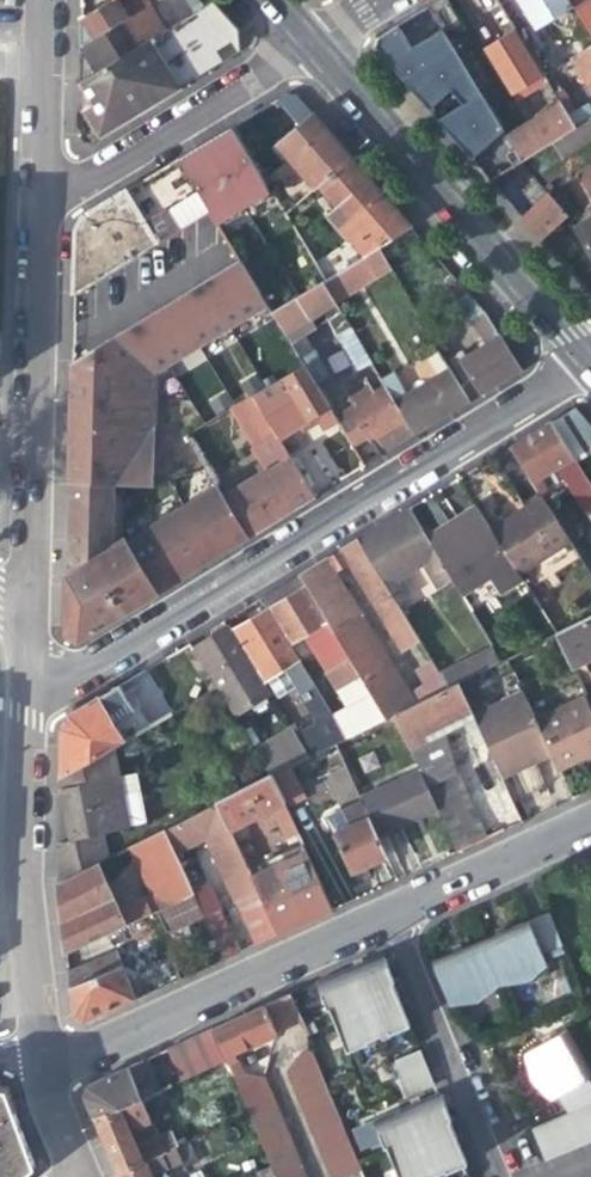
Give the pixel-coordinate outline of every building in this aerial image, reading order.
[(82,21),(82,47),(82,82),(168,30),(151,9),(165,0),(114,0),(82,21)] [(177,0),(165,0),(151,9),(168,30),(191,16),(177,0)] [(428,7),(441,28),(444,33),(461,22),(448,0),(440,0),(428,7)] [(587,30),(569,0),(524,0),(517,5),(546,55),(556,48),(564,60),(583,48),(576,36),(587,30)] [(587,30),(590,37),(590,0),(569,0),(587,30)] [(88,110),(90,115),(97,110),(109,130),(123,122),(164,97),(217,65),(239,52),(239,30),(226,15),(215,2),(191,16),(168,30),(82,82),(88,110)] [(410,43),(396,25),(378,35),(375,47),(420,98),(428,107),(450,85),(459,101),(438,116),(470,155),(486,139),(499,126),(441,28),(410,43)] [(546,83),(513,30),(484,50),(496,70),(515,102),(546,83)] [(569,60),(590,97),(590,47),(569,60)] [(559,105),(508,137),(522,160),(553,141),(573,128),(559,105)] [(103,134),(109,130),(97,110),(90,115),(103,134)] [(301,201),(318,185),(349,158),(328,134),(311,114),(274,145),(298,171),(285,182),(301,201)] [(573,128),(553,141),(564,159),(590,141),(590,117),(573,128)] [(270,192),(231,128),(224,132),(218,136),(205,144),(227,179),(244,207),(270,192)] [(217,224),(244,207),(227,179),(205,144),(195,150),(178,160),(199,195),(209,211),(216,223),(217,224)] [(323,209),(340,228),(380,193),(360,170),(349,158),(318,185),(332,201),(323,209)] [(199,195),(178,160),(123,193),(83,218),(74,235),(73,261),(72,296),(195,220),(209,211),(199,195)] [(569,183),(577,196),(589,214),(590,213),(590,168),(569,183)] [(340,228),(366,257),(379,249),(378,247),(411,228),(395,210),(380,193),(340,228)] [(521,218),(539,239),(564,215),(547,194),(521,218)] [(576,231),(590,255),(590,222),(576,231)] [(391,269),(379,249),(366,257),(363,258),(323,283),(335,304),(391,269)] [(239,261),(118,336),(156,371),(265,304),(239,261)] [(325,321),(340,311),(335,304),(323,283),(299,297),(272,314),(303,366),(314,383),(327,376),(302,335),(325,321)] [(464,308),(472,319),(484,311),(475,301),(464,308)] [(362,349),(340,311),(325,321),(347,358),(362,349)] [(457,355),(480,393),(501,380),(519,369),(484,311),(472,319),(487,344),(466,357),(462,351),(457,355)] [(71,455),(70,480),(149,481),(156,371),(118,336),(72,364),(72,409),(71,432),(71,455)] [(381,380),(385,387),(413,434),(441,416),(468,400),(434,342),(419,352),(435,378),(407,395),(394,373),(381,380)] [(252,395),(276,437),(302,422),(328,408),(303,366),(252,395)] [(352,407),(335,418),(352,447),(366,438),(367,441),(376,436),(381,445),(385,452),(413,434),(385,387),(372,395),(363,381),(344,393),(352,407)] [(252,395),(233,407),(243,424),(262,412),(252,395)] [(562,439),(588,422),(574,407),(551,422),(562,439)] [(590,506),(590,487),(589,485),(580,470),(568,449),(562,439),(551,422),(533,433),(511,446),(542,497),(545,502),(552,498),(539,478),(558,466),(569,486),(567,488),(581,512),(590,506)] [(226,476),(198,428),(186,436),(214,482),(226,476)] [(270,474),(224,500),(247,537),(270,522),(303,503),(315,496),(281,443),(259,456),(270,474)] [(578,443),(568,449),(580,470),(590,464),(578,443)] [(69,509),(68,566),(113,537),(112,481),(70,480),(69,509)] [(214,482),(127,537),(158,592),(175,581),(202,564),(232,546),(247,537),(214,482)] [(518,512),(491,528),(518,575),(569,543),(545,502),(542,497),(518,512)] [(449,523),(425,537),(446,574),(459,596),(488,579),(498,596),(523,583),(518,575),(491,528),(477,506),(449,523)] [(432,582),(446,574),(425,537),(409,508),(388,521),(359,539),(396,603),(410,595),(400,578),(422,565),(432,582)] [(78,641),(158,592),(124,531),(113,537),(68,566),(67,589),(66,634),(78,641)] [(418,642),(396,603),(359,539),(342,549),(351,563),(402,651),(418,642)] [(335,554),(326,559),(334,572),(351,563),(342,549),(335,554)] [(334,572),(326,559),(299,576),(306,587),(359,675),(385,719),(394,714),(417,704),(334,572)] [(336,690),(359,675),(306,587),(286,599),(272,608),(292,643),(304,636),(336,690)] [(316,723),(294,735),(307,757),(336,742),(345,738),(331,714),(269,610),(251,621),(237,629),(267,679),(285,669),(316,723)] [(558,633),(572,665),(586,658),(590,656),(590,617),(558,633)] [(271,695),(255,668),(253,669),(228,628),(210,638),(198,645),(239,715),(271,695)] [(464,682),(499,665),(489,648),(456,665),(464,682)] [(407,676),(422,701),(446,689),(431,663),(407,676)] [(63,743),(63,776),(112,747),(169,713),(143,671),(70,716),(63,729),(63,743)] [(345,705),(331,714),(345,738),(367,728),(385,719),(359,675),(336,690),(345,705)] [(411,751),(444,735),(467,724),(473,720),(471,717),(457,686),(446,689),(422,701),(417,704),(394,714),(411,751)] [(523,691),(471,717),(473,720),(499,775),(501,778),(524,767),(551,754),(552,754),(536,720),(523,691)] [(536,720),(552,754),(551,754),(558,770),(581,759),(590,754),(590,708),(585,696),(536,720)] [(254,748),(272,775),(291,765),(294,763),(307,757),(294,735),(290,728),(254,748)] [(417,764),(428,789),(457,776),(444,735),(411,751),(417,764)] [(68,822),(72,843),(103,835),(146,823),(136,776),(119,778),(112,747),(63,776),(62,790),(61,790),(68,822)] [(416,816),(436,807),(428,789),(417,764),(357,791),(358,794),(376,835),(416,816)] [(305,796),(291,765),(272,775),(270,776),(284,807),(305,796)] [(294,856),(251,875),(258,890),(277,933),(301,922),(330,909),(284,807),(270,776),(219,801),(228,823),(231,829),(273,808),(294,856)] [(486,837),(457,776),(428,789),(436,807),(456,851),(486,837)] [(322,810),(349,871),(366,863),(385,855),(376,835),(358,794),(322,810)] [(208,835),(228,823),(219,801),(170,830),(179,851),(208,835)] [(217,854),(237,900),(258,890),(251,875),(244,859),(238,846),(236,840),(231,829),(228,823),(208,835),(217,854)] [(146,842),(159,876),(184,865),(179,851),(170,830),(146,842)] [(103,835),(72,843),(59,846),(58,884),(98,864),(104,862),(109,859),(103,835)] [(245,837),(236,840),(238,846),(248,842),(245,837)] [(260,837),(248,842),(238,846),(244,859),(265,849),(260,837)] [(98,864),(58,884),(60,900),(62,920),(110,894),(98,864)] [(184,865),(159,876),(168,899),(161,902),(164,908),(195,893),(195,891),(184,865)] [(211,885),(195,891),(195,893),(201,906),(208,902),(217,898),(211,885)] [(277,933),(258,890),(237,900),(256,943),(277,933)] [(168,932),(205,916),(203,912),(201,906),(195,893),(164,908),(159,910),(168,932)] [(119,908),(110,894),(62,920),(64,936),(66,953),(152,913),(146,897),(119,908)] [(211,909),(208,902),(201,906),(203,912),(211,909)] [(220,910),(205,916),(222,959),(238,951),(220,910)] [(547,965),(529,919),(521,922),(502,929),(455,948),(430,957),(448,1004),(465,1003),(473,994),(485,995),(497,985),(514,984),(522,975),(533,976),(547,965)] [(119,953),(90,965),(95,978),(70,988),(71,1002),(73,1017),(83,1022),(134,999),(127,977),(119,953)] [(386,969),(380,954),(339,972),(314,983),(325,1010),(328,1008),(346,1051),(393,1032),(406,1027),(401,1014),(388,983),(392,982),(386,969)] [(144,970),(127,977),(134,999),(177,979),(174,971),(164,976),(160,963),(144,970)] [(68,974),(70,988),(95,978),(90,965),(68,974)] [(549,1001),(567,990),(553,968),(535,979),(549,1001)] [(289,994),(265,1005),(277,1032),(299,1022),(301,1022),(289,994)] [(225,1056),(277,1032),(265,1005),(242,1016),(214,1029),(217,1036),(225,1055),(225,1056)] [(527,1070),(536,1076),(537,1086),(549,1098),(557,1093),(568,1113),(531,1128),(544,1160),(590,1140),(590,1086),(586,1076),(590,1074),(563,1026),(521,1050),(527,1070)] [(179,1075),(225,1055),(217,1036),(214,1029),(168,1050),(179,1075)] [(328,1176),(363,1176),(307,1045),(284,1072),(328,1176)] [(284,1049),(278,1052),(281,1059),(287,1056),(284,1049)] [(432,1086),(417,1051),(387,1063),(402,1098),(432,1086)] [(158,1054),(146,1059),(87,1086),(85,1096),(88,1104),(94,1118),(141,1097),(171,1083),(158,1054)] [(232,1073),(242,1068),(238,1057),(228,1062),(232,1073)] [(263,1080),(233,1074),(271,1166),(276,1176),(305,1176),(263,1080)] [(8,1099),(1,1089),(0,1089),(0,1176),(33,1176),(8,1099)] [(370,1120),(381,1149),(385,1148),(397,1176),(433,1176),(449,1170),(463,1165),(446,1123),(450,1121),(444,1107),(438,1091),(421,1098),(382,1115),(370,1120)] [(130,1130),(151,1120),(141,1097),(94,1118),(106,1148),(117,1174),(176,1148),(179,1147),(173,1131),(160,1137),(138,1146),(130,1130)] [(153,1126),(151,1120),(130,1130),(138,1146),(160,1137),(156,1125),(153,1126)] [(187,1143),(179,1147),(176,1148),(181,1158),(185,1168),(196,1163),(187,1143)] [(181,1158),(176,1148),(117,1174),(119,1176),(151,1176),(149,1173),(181,1158)] [(257,1172),(259,1176),(276,1176),(271,1166),(257,1172)]
